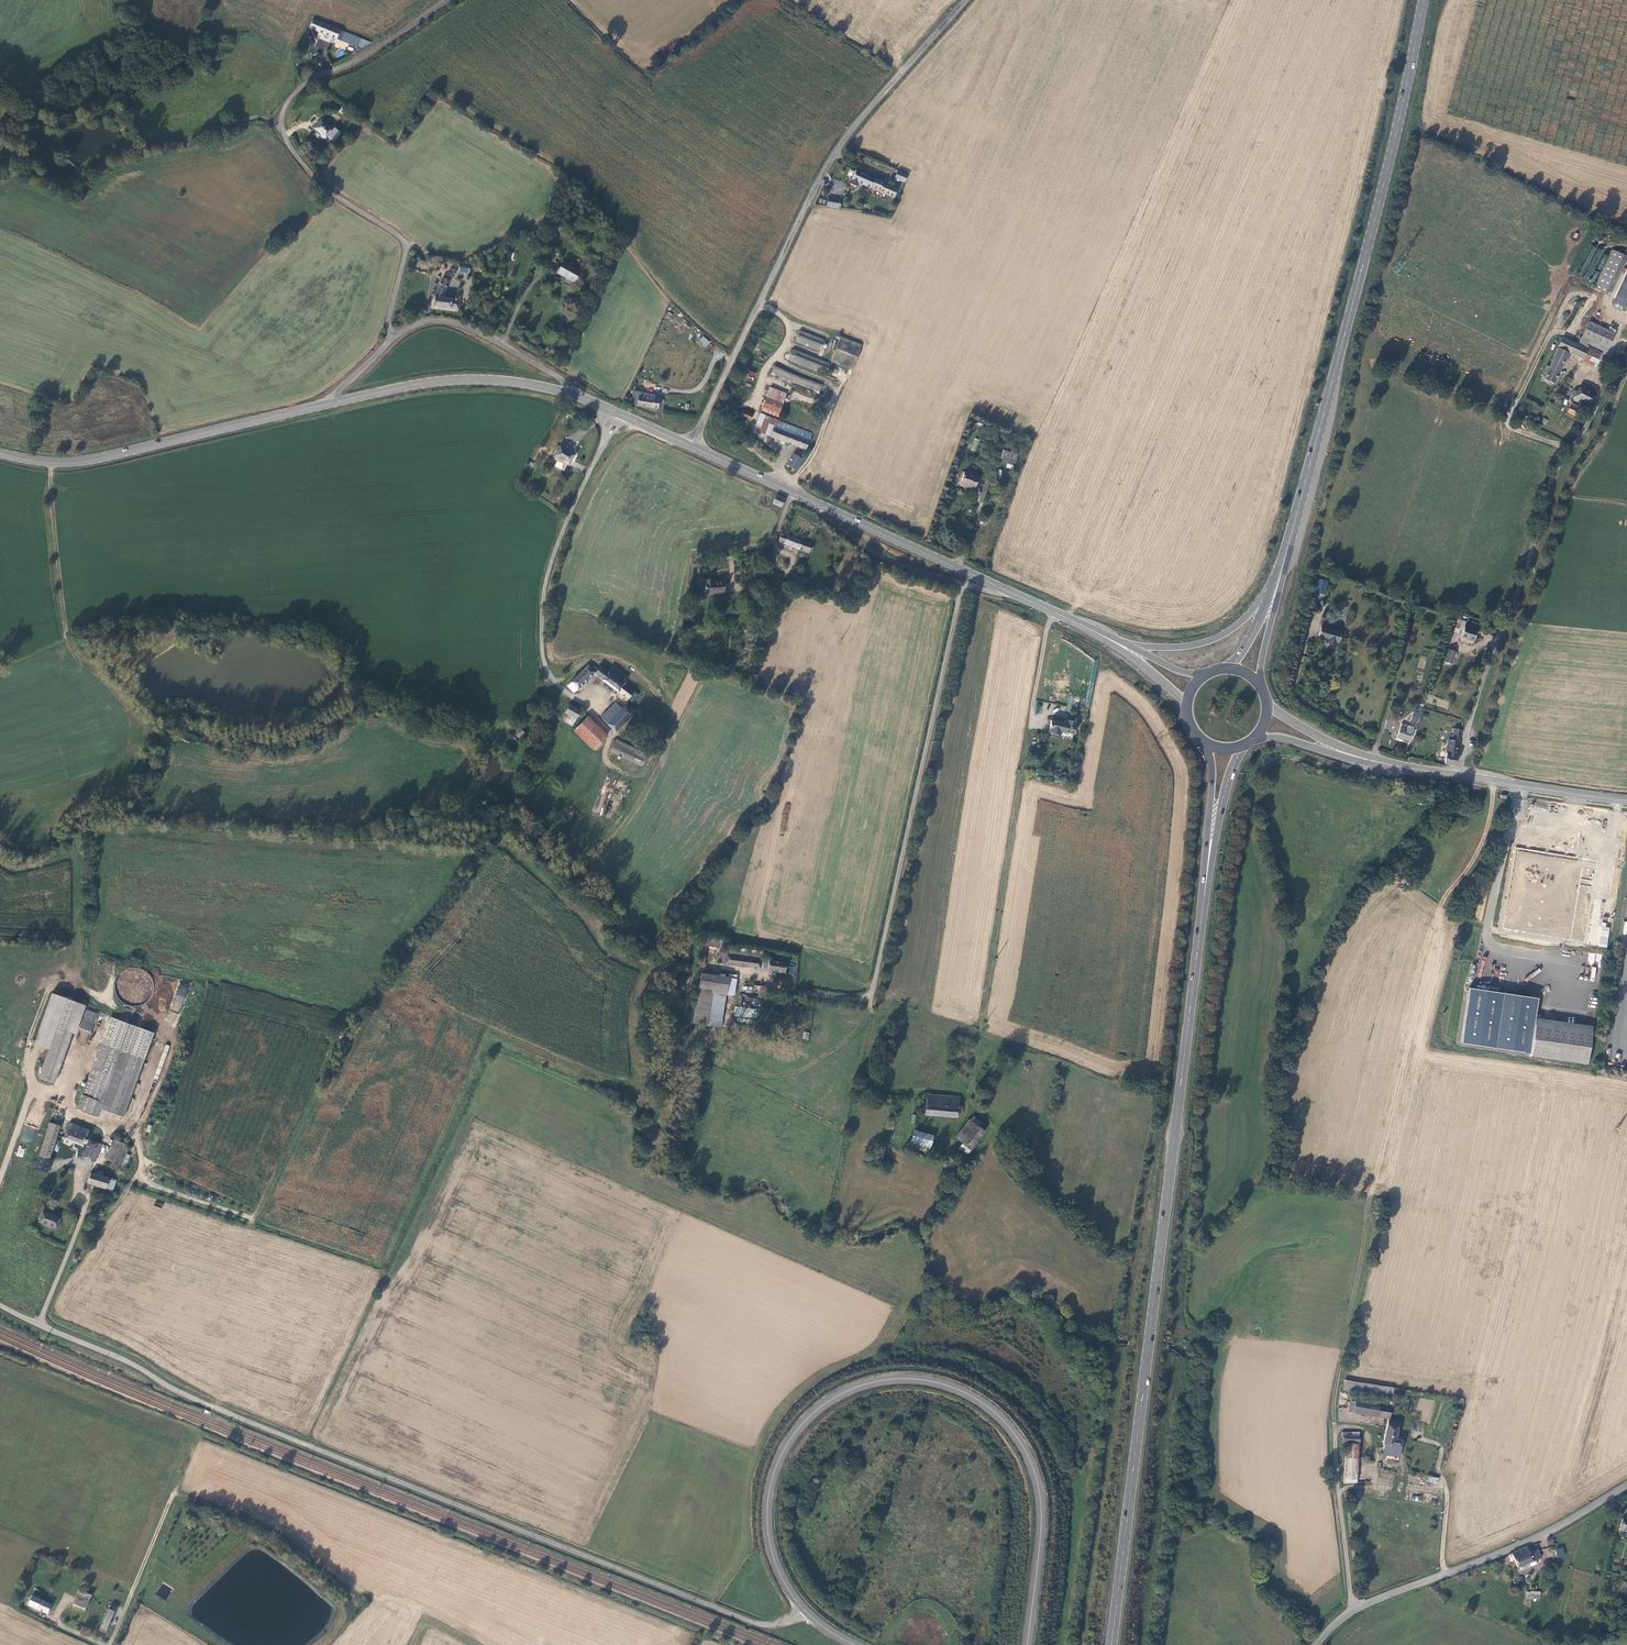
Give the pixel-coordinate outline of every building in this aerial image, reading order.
[(311,26),(325,32),(329,23),(314,17),(311,26)] [(325,32),(337,37),(341,28),(337,26),(329,23),(325,32)] [(344,34),(345,30),(341,28),(337,37),(341,39),(344,34)] [(365,41),(366,37),(345,30),(344,34),(365,41)] [(346,111),(342,115),(346,119),(350,114),(346,111)] [(314,127),(326,135),(332,127),(321,118),(314,127)] [(873,186),(876,177),(857,169),(852,182),(859,185),(860,180),(873,186)] [(894,181),(905,186),(908,178),(897,174),(894,181)] [(887,181),(876,177),(873,186),(896,196),(900,188),(886,182),(887,181)] [(830,195),(829,203),(841,205),(843,197),(830,195)] [(1626,257),(1611,251),(1593,289),(1608,296),(1626,257)] [(581,269),(565,260),(558,272),(566,276),(567,274),(576,279),(576,278),(578,279),(580,276),(578,275),(581,269)] [(458,262),(457,270),(468,272),(469,264),(458,262)] [(1626,310),(1626,269),(1613,307),(1626,312),(1626,310)] [(449,279),(442,277),(434,295),(433,304),(457,308),(459,300),(451,298),(451,297),(442,296),(449,279)] [(1589,322),(1582,337),(1599,345),(1597,350),(1601,352),(1606,355),(1615,334),(1589,322)] [(826,339),(801,329),(797,340),(822,350),(826,339)] [(836,349),(857,359),(863,345),(841,335),(836,349)] [(705,346),(709,342),(703,336),(699,340),(705,346)] [(1599,345),(1582,337),(1578,346),(1587,350),(1588,348),(1601,354),(1601,352),(1597,350),(1599,345)] [(1587,350),(1578,346),(1563,339),(1558,349),(1595,366),(1601,354),(1588,348),(1587,350)] [(830,363),(794,348),(789,357),(826,373),(830,363)] [(832,359),(853,368),(857,359),(836,349),(832,359)] [(1570,355),(1558,350),(1550,368),(1547,368),(1542,380),(1553,385),(1565,358),(1568,360),(1570,355)] [(823,383),(775,363),(772,370),(820,390),(823,383)] [(767,396),(784,402),(787,392),(771,386),(767,396)] [(1592,405),(1596,396),(1579,389),(1577,393),(1573,391),(1571,396),(1574,397),(1573,400),(1577,402),(1579,399),(1592,405)] [(633,404),(657,408),(659,400),(643,397),(643,391),(635,391),(633,404)] [(779,414),(784,402),(767,396),(762,408),(779,414)] [(1571,404),(1567,412),(1577,417),(1580,409),(1571,404)] [(754,413),(744,409),(741,415),(751,419),(754,413)] [(771,435),(805,448),(810,438),(813,432),(761,412),(758,422),(764,424),(762,430),(771,434),(771,435)] [(974,438),(970,450),(975,451),(980,440),(974,438)] [(553,455),(568,465),(575,455),(570,452),(569,452),(559,446),(553,455)] [(794,451),(787,462),(795,469),(803,453),(799,451),(797,453),(794,451)] [(1003,459),(1015,464),(1018,456),(1005,452),(1003,459)] [(557,461),(555,466),(564,471),(566,465),(557,461)] [(980,478),(965,473),(961,485),(970,488),(971,487),(976,488),(980,478)] [(785,500),(776,497),(773,505),(782,508),(785,500)] [(781,534),(779,541),(780,543),(810,554),(812,545),(781,534)] [(724,594),(724,582),(713,583),(713,580),(705,581),(706,595),(724,594)] [(1326,581),(1319,580),(1316,593),(1323,594),(1326,581)] [(1472,642),(1476,631),(1464,627),(1463,629),(1461,636),(1467,639),(1467,640),(1472,642)] [(1322,628),(1319,638),(1327,640),(1327,643),(1336,645),(1337,642),(1339,643),(1342,633),(1322,628)] [(1455,651),(1447,649),(1443,661),(1451,664),(1455,651)] [(588,666),(572,682),(579,689),(594,674),(627,700),(628,700),(634,705),(640,696),(624,685),(628,680),(613,668),(609,673),(601,667),(598,670),(594,666),(592,669),(588,666)] [(572,682),(568,686),(575,694),(579,689),(572,682)] [(567,698),(559,694),(551,711),(559,715),(567,698)] [(620,702),(618,705),(622,710),(608,725),(616,733),(636,712),(632,708),(630,710),(625,706),(620,702)] [(622,710),(618,705),(616,703),(601,718),(608,725),(622,710)] [(581,711),(569,706),(565,713),(569,716),(568,719),(575,723),(581,711)] [(1413,711),(1410,721),(1416,723),(1419,713),(1413,711)] [(574,730),(595,751),(606,739),(586,718),(574,730)] [(1052,721),(1050,732),(1062,735),(1062,732),(1075,734),(1077,723),(1067,721),(1067,723),(1052,721)] [(518,742),(525,734),(520,729),(513,736),(518,742)] [(1409,743),(1412,733),(1408,731),(1400,729),(1397,738),(1409,743)] [(1454,729),(1453,736),(1450,735),(1449,740),(1448,740),(1445,764),(1456,766),(1461,731),(1454,729)] [(616,740),(613,748),(644,763),(648,755),(616,740)] [(644,763),(613,748),(610,752),(642,767),(644,763)] [(1502,930),(1552,939),(1554,931),(1578,935),(1589,871),(1514,858),(1502,930)] [(1609,927),(1606,927),(1606,922),(1601,922),(1599,947),(1607,948),(1609,927)] [(704,946),(702,946),(698,966),(704,968),(707,947),(716,948),(714,963),(720,964),(722,950),(723,940),(705,937),(704,946)] [(728,951),(723,950),(721,964),(761,970),(761,969),(763,960),(763,953),(729,948),(728,951)] [(761,969),(769,970),(770,961),(763,960),(761,969)] [(786,973),(787,963),(770,960),(770,961),(769,970),(786,973)] [(786,974),(793,974),(794,966),(787,966),(786,974)] [(153,969),(118,968),(117,1004),(152,1005),(153,969)] [(695,1024),(717,1028),(724,991),(735,992),(737,980),(702,974),(695,1024)] [(180,980),(170,1009),(180,1013),(190,983),(180,980)] [(81,1007),(50,996),(33,1046),(48,1052),(38,1080),(53,1086),(81,1007)] [(760,1008),(761,999),(745,996),(743,1008),(736,1006),(734,1015),(753,1019),(755,1007),(760,1008)] [(86,1009),(79,1028),(91,1032),(98,1014),(86,1009)] [(123,1119),(151,1032),(107,1018),(81,1097),(102,1104),(100,1110),(123,1119)] [(1592,1031),(1593,1027),(1536,1019),(1536,1023),(1592,1031)] [(1592,1031),(1536,1023),(1530,1057),(1587,1066),(1592,1031)] [(154,1084),(167,1049),(163,1047),(150,1083),(154,1084)] [(926,1104),(919,1103),(918,1114),(958,1118),(958,1114),(962,1114),(963,1107),(959,1107),(960,1097),(927,1095),(926,1104)] [(81,1097),(76,1111),(98,1118),(100,1110),(102,1104),(81,1097)] [(900,1116),(895,1114),(888,1129),(894,1131),(900,1116)] [(982,1123),(973,1117),(971,1121),(976,1125),(980,1127),(982,1123)] [(976,1125),(971,1121),(969,1120),(956,1137),(963,1143),(976,1125)] [(59,1127),(49,1123),(47,1133),(40,1158),(49,1161),(59,1127)] [(90,1131),(70,1124),(64,1140),(84,1147),(90,1131)] [(980,1127),(976,1125),(963,1143),(959,1148),(969,1155),(986,1132),(980,1127)] [(28,1138),(32,1139),(34,1130),(31,1129),(32,1128),(28,1127),(26,1133),(29,1134),(28,1138)] [(932,1137),(915,1132),(911,1147),(928,1152),(932,1137)] [(85,1158),(97,1162),(99,1154),(96,1153),(100,1141),(95,1139),(93,1143),(90,1141),(85,1158)] [(120,1167),(129,1147),(114,1141),(105,1159),(120,1167)] [(52,1162),(49,1161),(40,1158),(36,1170),(48,1174),(52,1162)] [(106,1190),(109,1180),(91,1174),(88,1184),(106,1190)] [(57,1230),(61,1219),(43,1212),(39,1224),(57,1230)] [(1394,1390),(1345,1382),(1344,1391),(1392,1399),(1394,1390)] [(1389,1420),(1391,1410),(1351,1402),(1349,1414),(1388,1421),(1389,1420)] [(1387,1454),(1400,1457),(1403,1440),(1396,1440),(1397,1435),(1399,1422),(1389,1420),(1388,1421),(1381,1457),(1386,1458),(1387,1454)] [(1342,1444),(1343,1444),(1360,1444),(1359,1433),(1342,1432),(1342,1444)] [(1345,1461),(1344,1485),(1357,1484),(1359,1446),(1344,1445),(1345,1461)] [(1528,1547),(1512,1553),(1518,1568),(1528,1563),(1536,1561),(1541,1559),(1537,1550),(1530,1553),(1528,1547)] [(1555,1549),(1557,1558),(1565,1556),(1563,1547),(1555,1549)] [(54,1579),(47,1593),(55,1597),(61,1585),(59,1584),(60,1582),(55,1580),(54,1579)] [(157,1592),(167,1598),(170,1592),(171,1592),(172,1589),(162,1583),(157,1592)] [(80,1624),(90,1597),(85,1595),(78,1593),(68,1619),(80,1624)] [(28,1607),(47,1615),(52,1605),(32,1598),(28,1607)] [(99,1629),(106,1632),(115,1611),(108,1608),(99,1629)]
